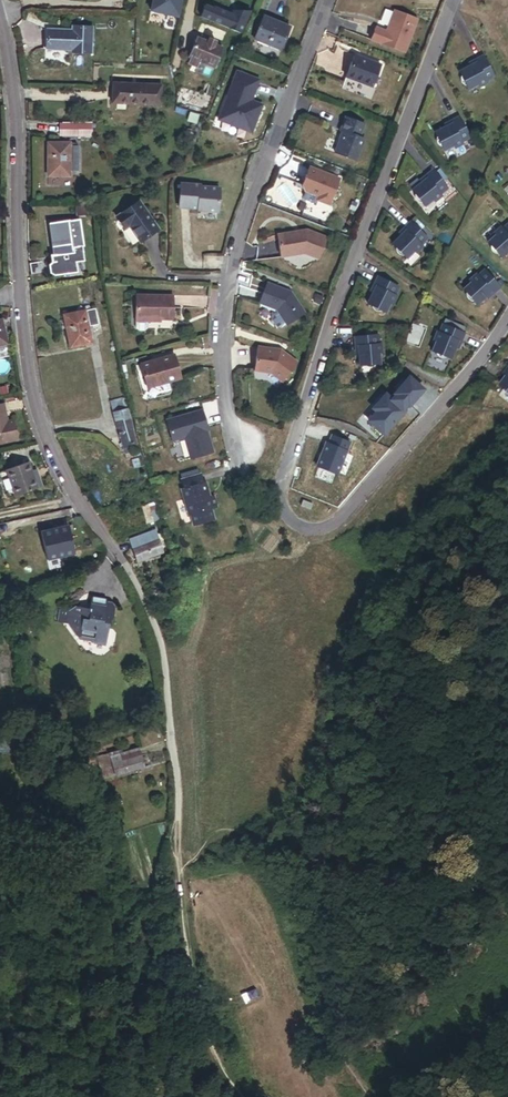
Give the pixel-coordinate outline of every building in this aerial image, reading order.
[(187,0),(151,0),(150,9),(185,14),(187,0)] [(67,46),(86,48),(89,21),(70,19),(70,23),(43,20),(41,39),(68,42),(67,46)] [(423,34),(399,25),(391,46),(381,42),(376,55),(409,68),(423,34)] [(296,38),(271,28),(261,51),(286,62),(296,38)] [(220,65),(227,45),(218,42),(219,39),(212,36),(211,40),(201,36),(194,56),(196,56),(204,59),(220,65)] [(193,62),(202,65),(204,59),(196,56),(193,62)] [(379,97),(388,75),(362,65),(354,87),(379,97)] [(499,92),(488,71),(480,75),(481,78),(475,81),(464,87),(474,105),(483,100),(485,103),(492,99),(491,97),(499,92)] [(259,142),(269,115),(258,110),(266,90),(244,81),(229,121),(233,123),(230,131),(259,142)] [(118,101),(166,103),(167,84),(119,82),(118,101)] [(205,87),(193,84),(188,100),(200,103),(205,87)] [(55,137),(84,135),(83,119),(54,120),(55,137)] [(349,136),(352,137),(343,158),(365,167),(374,145),(368,143),(374,130),(355,123),(349,136)] [(473,139),(469,130),(464,132),(469,141),(473,139)] [(464,132),(456,136),(457,138),(451,142),(439,147),(449,166),(459,161),(460,164),(468,160),(467,157),(475,153),(469,141),(464,132)] [(73,143),(51,143),(52,176),(73,176),(73,171),(82,171),(82,146),(73,146),(73,143)] [(319,173),(311,191),(314,197),(328,202),(326,206),(338,210),(348,185),(319,173)] [(449,192),(443,184),(439,187),(445,195),(449,192)] [(439,187),(438,185),(430,191),(432,193),(427,197),(417,205),(430,222),(438,215),(440,217),(447,212),(445,210),(453,204),(445,195),(439,187)] [(207,187),(188,186),(186,210),(205,211),(205,213),(225,214),(226,190),(207,189),(207,187)] [(146,203),(123,219),(131,231),(136,228),(147,244),(166,231),(146,203)] [(88,246),(85,220),(54,223),(58,255),(59,255),(59,259),(57,259),(54,263),(55,270),(58,273),(81,271),(80,261),(87,261),(86,246),(88,246)] [(312,232),(283,237),(287,259),(310,255),(324,261),(332,240),(312,232)] [(415,237),(409,243),(411,245),(406,250),(397,260),(412,274),(420,267),(422,268),(428,262),(426,261),(433,254),(415,237)] [(506,273),(507,271),(507,243),(507,244),(505,242),(499,248),(500,250),(492,257),(506,273)] [(33,272),(49,272),(49,262),(33,262),(33,272)] [(273,281),(266,301),(282,307),(292,322),(310,310),(296,290),(273,281)] [(468,304),(482,320),(491,312),(496,307),(498,309),(505,303),(489,285),(482,291),(481,289),(474,295),(476,297),(468,304)] [(382,292),(378,300),(381,301),(378,307),(372,319),(391,328),(396,319),(398,320),(402,312),(400,311),(404,303),(382,292)] [(179,321),(180,298),(143,298),(142,327),(145,330),(156,330),(159,328),(159,323),(159,321),(167,321),(179,321)] [(81,341),(90,340),(88,327),(99,326),(96,310),(63,315),(69,348),(82,346),(81,341)] [(15,342),(9,318),(0,320),(0,345),(15,342)] [(437,366),(456,374),(461,363),(463,356),(466,357),(470,349),(447,340),(444,348),(441,347),(438,355),(441,356),(437,366)] [(286,348),(264,345),(261,368),(277,370),(288,379),(302,360),(286,348)] [(360,362),(363,361),(364,368),(365,381),(386,379),(385,368),(387,368),(387,359),(384,359),(383,350),(359,352),(360,362)] [(181,357),(147,366),(154,390),(188,381),(181,357)] [(416,403),(403,391),(399,395),(396,392),(387,401),(390,404),(387,407),(389,408),(384,413),(378,407),(365,422),(368,425),(361,433),(376,447),(397,424),(396,423),(400,419),(401,420),(416,403)] [(15,418),(11,400),(0,403),(0,443),(23,439),(19,418),(15,418)] [(122,401),(109,404),(123,456),(135,452),(122,401)] [(197,461),(220,455),(214,433),(212,434),(211,428),(214,428),(210,413),(174,422),(179,443),(192,440),(197,461)] [(320,451),(311,475),(333,483),(344,451),(326,444),(323,453),(320,451)] [(21,495),(44,487),(38,471),(34,460),(12,468),(21,495)] [(141,467),(139,460),(130,463),(132,470),(141,467)] [(44,487),(49,485),(43,469),(38,471),(44,487)] [(188,492),(195,517),(224,509),(221,498),(217,499),(213,484),(211,485),(208,477),(188,482),(191,491),(188,492)] [(151,506),(140,509),(145,526),(157,522),(151,506)] [(317,518),(307,514),(305,519),(315,524),(317,518)] [(49,560),(79,555),(74,527),(44,533),(49,560)] [(132,545),(139,564),(165,554),(160,540),(156,542),(154,537),(132,545)] [(12,570),(3,550),(0,551),(0,571),(2,575),(12,570)] [(96,650),(107,652),(112,627),(116,624),(118,612),(115,608),(108,607),(108,605),(94,603),(92,614),(76,611),(71,615),(59,613),(57,627),(74,630),(73,635),(77,641),(81,642),(80,645),(92,647),(96,650)] [(120,784),(150,773),(142,754),(127,760),(125,757),(112,762),(120,784)] [(109,788),(120,784),(112,762),(101,766),(109,788)]
